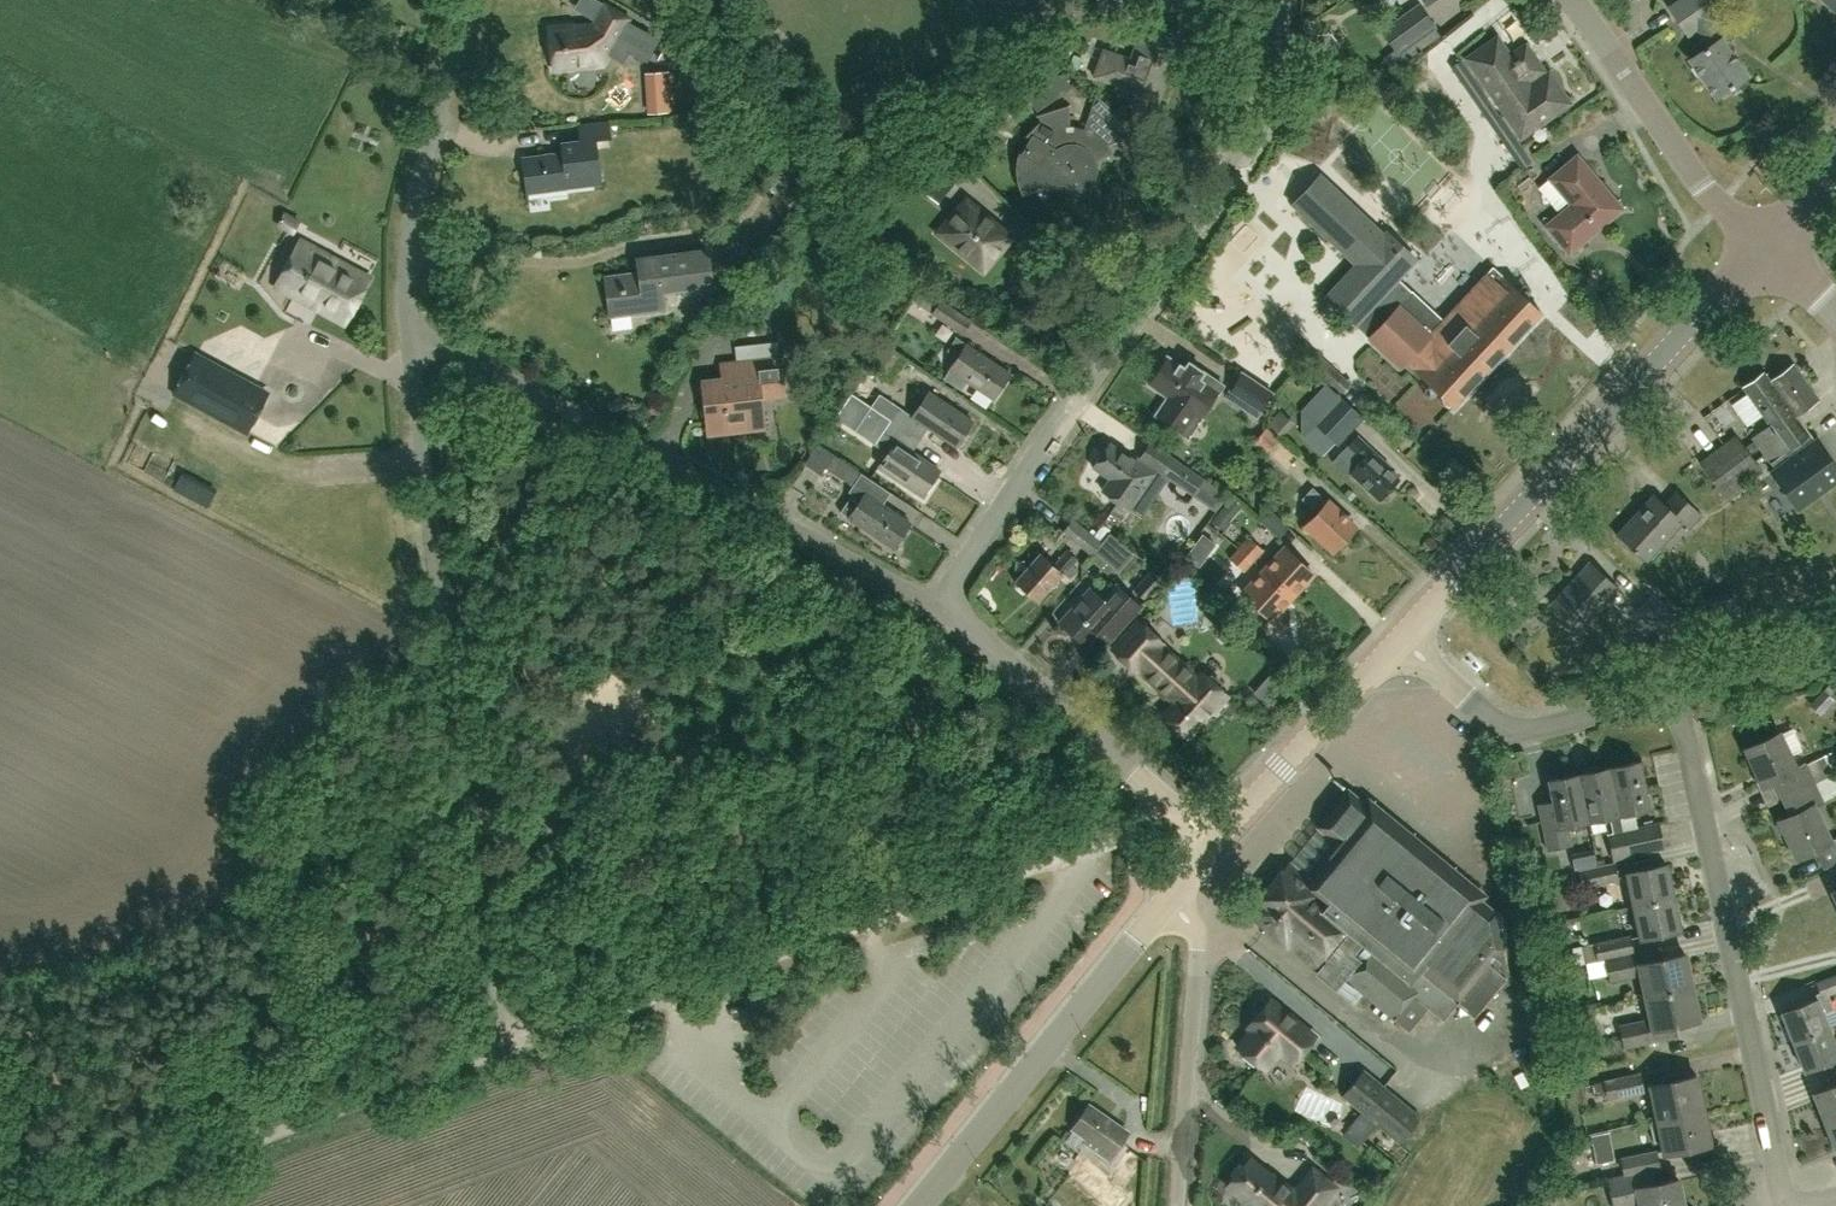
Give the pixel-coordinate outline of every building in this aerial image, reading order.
[(1135,8),(1136,0),(1095,0),(1094,5),(1135,11),(1135,8)] [(1747,76),(1721,39),(1723,38),(1710,19),(1713,17),(1701,0),(1679,0),(1670,6),(1688,33),(1694,29),(1707,47),(1689,59),(1716,98),(1747,76)] [(1831,6),(1831,11),(1835,11),(1835,5),(1835,4),(1835,0),(1824,0),(1831,6)] [(1418,2),(1380,30),(1395,51),(1386,57),(1398,73),(1408,66),(1404,61),(1422,48),(1416,38),(1433,25),(1434,24),(1418,2)] [(627,21),(629,17),(604,3),(592,24),(574,27),(572,23),(548,26),(552,68),(604,62),(614,43),(646,60),(658,38),(627,21)] [(1514,28),(1521,44),(1534,38),(1526,22),(1514,28)] [(1094,76),(1121,86),(1121,87),(1157,101),(1175,50),(1171,48),(1176,32),(1158,25),(1144,23),(1131,59),(1104,49),(1094,76)] [(1466,57),(1520,137),(1572,103),(1549,70),(1547,72),(1526,42),(1510,53),(1497,35),(1466,57)] [(1103,139),(1089,129),(1083,128),(1068,125),(1068,105),(1059,108),(1040,114),(1042,120),(1029,134),(1034,137),(1024,153),(1030,157),(1032,192),(1052,181),(1057,187),(1066,190),(1074,191),(1083,187),(1088,183),(1092,176),(1094,168),(1093,161),(1111,153),(1106,145),(1103,139)] [(562,152),(521,157),(526,192),(567,187),(566,181),(599,177),(600,183),(601,183),(600,177),(596,140),(610,139),(608,123),(578,127),(580,140),(561,142),(562,152)] [(1508,127),(1497,134),(1521,167),(1530,160),(1508,127)] [(1603,185),(1577,154),(1549,177),(1571,203),(1545,225),(1568,253),(1586,238),(1585,236),(1619,207),(1602,187),(1603,185)] [(1492,266),(1486,273),(1485,272),(1442,318),(1411,289),(1405,295),(1391,282),(1414,257),(1387,232),(1384,235),(1321,175),(1294,204),(1357,262),(1325,296),(1354,323),(1368,337),(1400,367),(1406,360),(1416,369),(1414,371),(1452,407),(1542,311),(1503,275),(1503,276),(1492,266)] [(578,191),(539,198),(543,218),(582,211),(578,191)] [(984,270),(1013,236),(966,197),(938,232),(984,270)] [(283,213),(278,224),(294,232),(299,222),(283,213)] [(349,326),(373,280),(302,242),(278,288),(349,326)] [(662,289),(712,283),(707,249),(638,258),(640,272),(606,276),(611,315),(664,308),(662,289)] [(940,301),(931,314),(961,334),(971,320),(941,301),(940,301)] [(619,336),(642,335),(641,318),(619,319),(619,336)] [(950,357),(954,360),(948,369),(949,370),(943,379),(961,391),(968,382),(992,398),(1009,373),(965,344),(966,343),(955,336),(946,350),(952,354),(950,357)] [(867,367),(886,379),(891,382),(907,358),(883,342),(867,367)] [(247,431),(268,393),(196,354),(176,393),(247,431)] [(720,380),(704,382),(709,432),(744,428),(743,417),(762,415),(760,396),(784,393),(780,355),(779,355),(738,359),(740,378),(720,380)] [(1167,355),(1148,383),(1167,396),(1154,415),(1182,434),(1195,415),(1202,420),(1225,386),(1214,378),(1189,361),(1184,367),(1167,355)] [(1835,479),(1835,469),(1815,440),(1813,441),(1795,416),(1818,400),(1792,365),(1769,381),(1763,371),(1742,386),(1768,423),(1751,436),(1774,469),(1770,472),(1795,508),(1835,479)] [(1243,372),(1227,396),(1257,416),(1273,391),(1243,372)] [(880,393),(870,407),(890,420),(891,419),(921,439),(928,427),(930,429),(955,445),(972,420),(928,391),(912,415),(900,407),(880,393)] [(1341,398),(1316,425),(1336,443),(1338,444),(1363,418),(1341,398)] [(870,407),(854,431),(874,444),(887,453),(878,465),(922,495),(939,469),(914,453),(912,451),(921,439),(891,419),(890,420),(870,407)] [(1294,423),(1279,411),(1269,423),(1283,436),(1294,423)] [(1380,500),(1401,478),(1390,468),(1392,466),(1358,434),(1333,460),(1348,475),(1351,472),(1380,500)] [(1724,497),(1761,470),(1735,435),(1698,462),(1724,497)] [(1006,456),(1022,454),(1020,439),(1004,441),(1006,456)] [(1110,477),(1109,479),(1102,489),(1130,508),(1156,469),(1137,456),(1135,459),(1109,441),(1093,466),(1110,477)] [(1282,444),(1271,455),(1287,469),(1296,458),(1282,444)] [(909,522),(882,504),(890,492),(865,475),(833,454),(825,467),(855,487),(851,493),(860,499),(848,517),(892,547),(909,522)] [(1159,473),(1191,495),(1216,512),(1228,495),(1206,480),(1171,456),(1159,473)] [(1315,488),(1303,501),(1316,512),(1305,523),(1333,550),(1356,526),(1328,499),(1327,500),(1315,488)] [(1702,515),(1675,490),(1664,503),(1653,493),(1616,534),(1636,552),(1637,551),(1647,561),(1683,522),(1689,528),(1702,515)] [(1259,520),(1280,537),(1289,526),(1268,508),(1259,520)] [(1229,522),(1217,513),(1212,521),(1225,531),(1231,523),(1229,522)] [(1091,553),(1100,541),(1072,519),(1062,531),(1091,553)] [(1238,546),(1254,560),(1263,550),(1248,536),(1238,546)] [(1243,571),(1254,560),(1238,546),(1228,557),(1243,571)] [(1292,595),(1313,572),(1285,546),(1264,569),(1292,595)] [(1038,601),(1077,558),(1068,549),(1054,564),(1041,552),(1015,580),(1038,601)] [(1579,629),(1617,588),(1590,562),(1552,604),(1579,629)] [(1292,595),(1264,569),(1243,592),(1270,618),(1292,595)] [(1154,572),(1136,592),(1146,601),(1165,581),(1154,572)] [(1090,587),(1059,621),(1085,645),(1096,632),(1106,622),(1117,632),(1140,606),(1121,588),(1107,603),(1102,599),(1090,587)] [(1717,634),(1741,628),(1733,598),(1710,604),(1717,634)] [(1213,685),(1210,689),(1160,644),(1162,642),(1138,620),(1112,648),(1136,670),(1138,668),(1174,700),(1162,714),(1186,735),(1211,708),(1214,711),(1226,696),(1213,685)] [(1778,735),(1746,750),(1763,787),(1775,781),(1784,798),(1811,785),(1832,775),(1824,757),(1803,767),(1795,771),(1789,758),(1779,737),(1778,735)] [(1608,767),(1618,814),(1635,811),(1649,808),(1639,761),(1608,767)] [(1611,858),(1627,855),(1622,831),(1618,814),(1608,767),(1577,774),(1587,820),(1610,815),(1613,833),(1606,835),(1611,858)] [(1547,849),(1571,844),(1567,824),(1587,820),(1577,774),(1547,780),(1551,800),(1537,803),(1539,812),(1547,849)] [(1780,821),(1797,858),(1814,850),(1823,870),(1835,863),(1835,840),(1829,843),(1812,807),(1820,803),(1811,785),(1784,798),(1785,801),(1792,815),(1780,821)] [(1504,951),(1502,949),(1503,947),(1495,913),(1495,912),(1347,790),(1317,826),(1334,840),(1304,876),(1287,863),(1258,898),(1261,900),(1250,914),(1284,942),(1285,942),(1315,966),(1316,965),(1341,986),(1346,979),(1393,1019),(1408,1031),(1428,1008),(1443,1020),(1457,1003),(1467,990),(1485,1004),(1509,974),(1504,951)] [(1638,828),(1622,831),(1627,855),(1662,847),(1657,824),(1638,828)] [(1581,888),(1618,880),(1614,861),(1577,870),(1581,888)] [(1633,906),(1673,898),(1666,865),(1626,873),(1633,906)] [(1680,931),(1673,898),(1633,906),(1640,939),(1680,931)] [(1597,960),(1604,959),(1633,952),(1629,934),(1593,942),(1593,943),(1580,946),(1584,963),(1597,960)] [(1645,996),(1691,986),(1684,953),(1649,960),(1646,949),(1633,952),(1604,959),(1609,982),(1640,975),(1645,996)] [(1791,1041),(1828,1027),(1823,1013),(1833,1009),(1828,995),(1835,992),(1835,976),(1816,983),(1821,998),(1817,999),(1781,1013),(1791,1041)] [(1677,1038),(1674,1026),(1699,1020),(1692,987),(1645,997),(1649,1019),(1618,1025),(1623,1049),(1666,1040),(1677,1038)] [(1292,1063),(1314,1036),(1270,999),(1247,1026),(1251,1029),(1237,1047),(1264,1069),(1278,1052),(1292,1063)] [(1835,1045),(1828,1027),(1791,1041),(1803,1070),(1835,1057),(1835,1044),(1835,1045)] [(1527,1035),(1530,1051),(1543,1048),(1540,1032),(1527,1035)] [(1342,1096),(1398,1142),(1419,1116),(1363,1070),(1342,1096)] [(1827,1075),(1831,1085),(1812,1092),(1823,1122),(1835,1117),(1835,1071),(1827,1075)] [(1607,1099),(1643,1092),(1640,1072),(1603,1080),(1607,1099)] [(1656,1119),(1703,1109),(1696,1075),(1649,1085),(1656,1119)] [(1306,1108),(1338,1127),(1349,1108),(1318,1090),(1306,1108)] [(1108,1159),(1127,1132),(1088,1104),(1072,1127),(1086,1137),(1083,1141),(1108,1159)] [(1703,1109),(1656,1119),(1663,1153),(1710,1143),(1703,1109)] [(1823,1122),(1835,1151),(1835,1150),(1835,1117),(1823,1122)] [(1623,1174),(1642,1170),(1660,1166),(1656,1149),(1619,1157),(1623,1174)] [(1336,1187),(1312,1168),(1293,1192),(1279,1181),(1278,1182),(1249,1158),(1226,1185),(1243,1200),(1242,1201),(1248,1205),(1320,1205),(1336,1187)] [(1077,1182),(1108,1205),(1110,1205),(1121,1192),(1090,1166),(1077,1182)] [(1678,1177),(1645,1184),(1642,1170),(1623,1174),(1608,1178),(1614,1205),(1635,1205),(1640,1205),(1684,1205),(1678,1177)] [(1357,1205),(1347,1196),(1338,1205),(1357,1205)]
